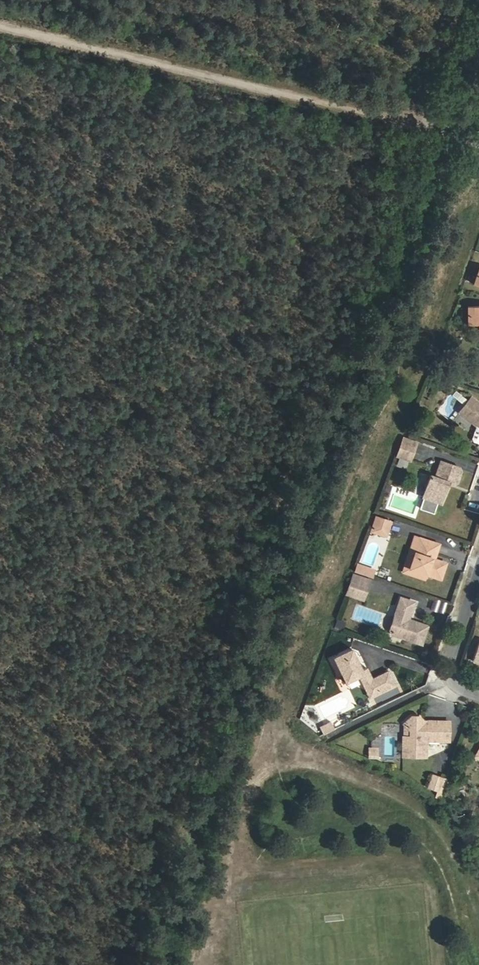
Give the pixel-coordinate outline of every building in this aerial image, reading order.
[(451,396),(460,402),(463,398),(454,391),(451,396)] [(478,398),(466,413),(478,423),(478,399),(478,398)] [(422,444),(409,439),(406,449),(419,453),(422,444)] [(419,453),(406,449),(403,457),(416,461),(419,453)] [(436,477),(430,497),(447,503),(452,487),(453,483),(456,484),(458,485),(463,483),(466,473),(465,469),(446,463),(441,478),(436,477)] [(396,520),(382,515),(379,524),(393,529),(396,520)] [(393,529),(379,524),(377,529),(391,534),(393,529)] [(416,570),(426,539),(421,537),(409,573),(430,580),(432,575),(416,570)] [(416,570),(432,575),(446,579),(451,564),(440,560),(437,559),(439,553),(442,554),(445,545),(426,539),(416,570)] [(363,567),(361,574),(375,579),(378,571),(363,567)] [(360,576),(359,579),(375,585),(377,582),(360,576)] [(359,579),(353,596),(369,602),(375,585),(359,579)] [(433,629),(419,624),(417,628),(413,626),(414,623),(412,622),(414,614),(417,615),(420,604),(407,600),(396,632),(398,638),(427,648),(433,629)] [(340,631),(343,622),(335,619),(332,628),(340,631)] [(362,680),(365,687),(370,688),(375,699),(398,687),(392,674),(376,682),(371,671),(366,673),(355,652),(337,661),(349,686),(362,680)] [(370,688),(365,687),(372,700),(375,699),(370,688)] [(413,739),(406,738),(405,758),(429,758),(430,742),(451,742),(451,723),(436,723),(436,724),(428,724),(421,717),(414,717),(407,726),(413,733),(413,739)] [(320,733),(333,729),(330,721),(317,725),(320,733)] [(433,789),(442,792),(445,780),(436,777),(433,789)]
